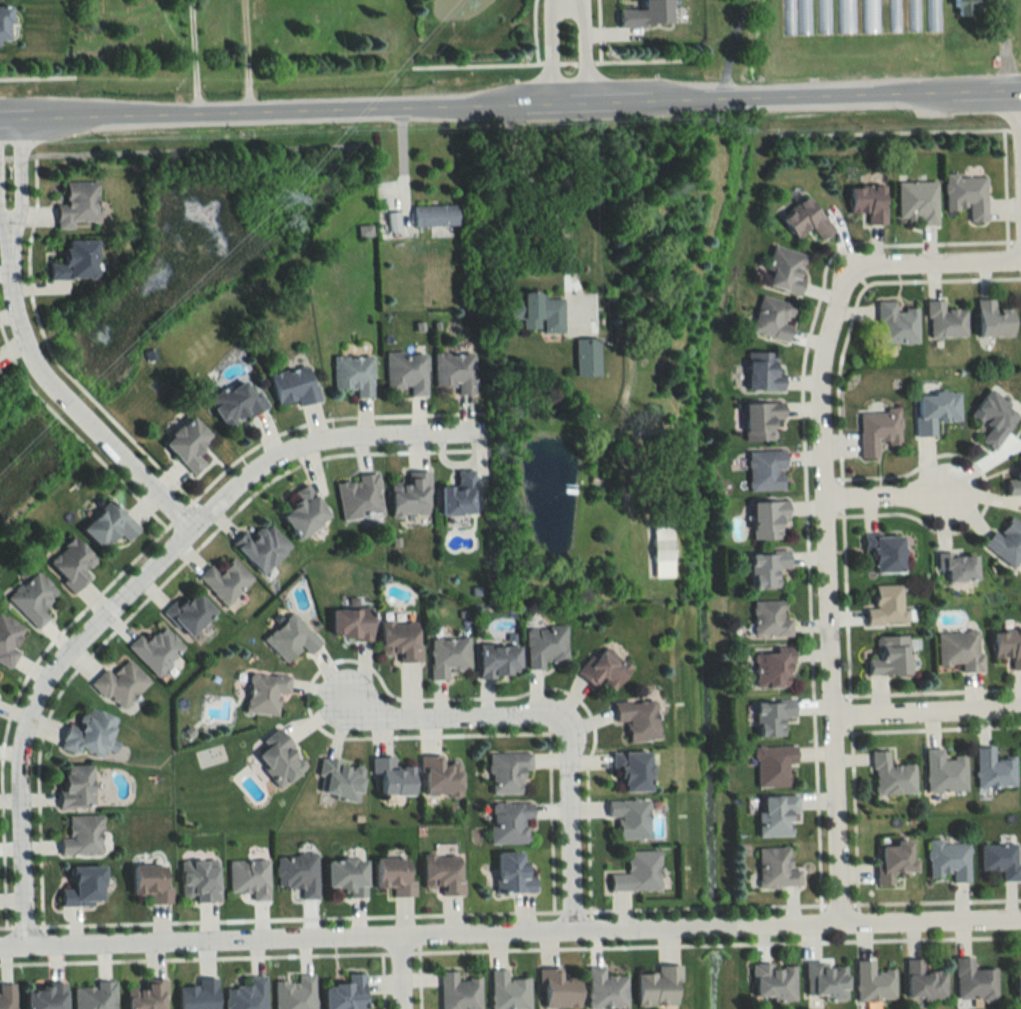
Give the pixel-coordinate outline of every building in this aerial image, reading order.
[(669,25),(669,0),(642,0),(642,9),(618,9),(618,26),(669,25)] [(781,34),(808,34),(807,0),(780,0),(781,34)] [(828,0),(814,0),(814,33),(828,33),(828,0)] [(835,32),(851,32),(851,0),(835,0),(835,32)] [(876,32),(876,0),(859,0),(859,32),(876,32)] [(898,0),(886,0),(886,32),(898,32),(898,0)] [(917,0),(906,0),(906,31),(918,31),(917,0)] [(924,32),(938,31),(938,0),(924,0),(924,32)] [(975,16),(975,0),(955,0),(955,16),(975,16)] [(968,222),(986,222),(985,175),(944,175),(945,211),(968,211),(968,222)] [(74,222),(96,222),(96,182),(64,181),(64,205),(56,205),(56,229),(74,229),(74,222)] [(936,224),(936,181),(897,181),(897,224),(936,224)] [(863,225),(884,225),(884,186),(848,186),(848,213),(863,213),(863,225)] [(834,230),(805,196),(779,218),(796,239),(808,229),(820,243),(834,230)] [(414,205),(414,226),(456,226),(456,205),(414,205)] [(399,230),(397,211),(384,213),(387,232),(399,230)] [(96,279),(95,240),(63,241),(64,263),(48,263),(48,280),(96,279)] [(799,296),(804,279),(798,278),(804,255),(773,246),(762,286),(799,296)] [(561,299),(542,299),(542,292),(521,292),(521,299),(508,299),(508,319),(521,319),(521,332),(562,331),(561,299)] [(749,333),(786,343),(796,306),(759,296),(749,333)] [(977,337),(1013,337),(1013,309),(994,309),(994,300),(977,300),(977,337)] [(918,344),(917,309),(895,310),(895,301),(877,301),(877,345),(918,344)] [(927,338),(967,337),(966,309),(943,310),(943,301),(927,301),(927,338)] [(598,339),(574,339),(574,376),(598,376),(598,339)] [(385,353),(386,389),(408,389),(408,396),(426,396),(425,353),(385,353)] [(778,353),(747,353),(747,391),(778,391),(778,353)] [(434,386),(456,386),(456,395),(473,395),(473,354),(434,354),(434,386)] [(372,357),(332,357),(332,389),(354,389),(354,397),(372,397),(372,357)] [(269,375),(277,404),(295,399),(297,407),(319,400),(308,364),(269,375)] [(248,377),(208,398),(224,429),(265,408),(248,377)] [(971,416),(989,428),(980,442),(995,451),(1020,411),(987,391),(971,416)] [(959,422),(959,394),(916,394),(915,436),(935,437),(935,421),(959,422)] [(743,404),(744,441),(773,441),(773,419),(782,419),(782,403),(743,404)] [(857,411),(858,459),(877,459),(877,444),(899,444),(898,411),(857,411)] [(163,444),(193,475),(205,464),(195,452),(211,437),(191,417),(163,444)] [(783,450),(747,451),(747,490),(784,490),(783,450)] [(472,470),(455,470),(455,487),(440,487),(441,515),(472,514),(472,470)] [(428,515),(428,471),(406,471),(406,483),(389,483),(390,515),(428,515)] [(357,480),(335,483),(341,521),(382,515),(376,473),(356,475),(357,480)] [(329,519),(307,483),(291,493),(297,503),(280,514),(297,539),(329,519)] [(101,549),(118,533),(126,541),(138,528),(110,499),(80,528),(101,549)] [(751,502),(751,539),(781,539),(780,518),(786,518),(786,501),(751,502)] [(1010,515),(995,532),(994,530),(983,543),(1012,568),(1020,557),(1020,524),(1010,515)] [(290,548),(268,523),(249,540),(243,533),(231,543),(260,575),(290,548)] [(672,577),(672,523),(652,523),(652,577),(672,577)] [(873,574),(902,574),(902,535),(862,535),(862,553),(873,553),(873,574)] [(83,572),(96,560),(73,536),(45,563),(73,592),(89,578),(83,572)] [(778,588),(777,569),(788,569),(788,552),(749,552),(750,589),(778,588)] [(946,582),(976,582),(976,553),(937,554),(937,571),(946,571),(946,582)] [(252,579),(232,559),(217,573),(209,565),(196,577),(224,607),(252,579)] [(58,593),(36,570),(6,598),(36,630),(48,618),(40,610),(58,593)] [(904,625),(904,585),(873,585),(873,608),(866,608),(866,625),(904,625)] [(163,611),(188,638),(215,612),(195,592),(178,608),(173,602),(163,611)] [(752,601),(752,636),(790,636),(790,619),(782,619),(782,601),(752,601)] [(330,609),(330,640),(371,640),(371,609),(330,609)] [(285,663),(300,647),(308,655),(320,642),(289,612),(262,641),(285,663)] [(13,650),(24,628),(0,615),(0,664),(10,669),(18,652),(13,650)] [(380,622),(380,659),(417,659),(417,622),(380,622)] [(126,646),(156,676),(184,648),(162,626),(145,643),(138,635),(126,646)] [(525,667),(565,667),(565,627),(526,627),(525,667)] [(936,632),(938,665),(960,664),(960,672),(981,671),(980,631),(936,632)] [(993,659),(1010,659),(1010,671),(1020,671),(1020,631),(993,631),(993,659)] [(908,675),(908,637),(876,637),(876,658),(867,658),(867,675),(908,675)] [(429,638),(429,680),(447,680),(447,669),(468,669),(468,638),(429,638)] [(593,687),(599,679),(613,690),(631,668),(600,643),(575,673),(593,687)] [(478,678),(518,678),(518,646),(478,646),(478,678)] [(755,688),(791,688),(790,654),(754,654),(755,688)] [(105,668),(90,683),(119,712),(149,682),(126,659),(111,674),(105,668)] [(248,673),(246,713),(276,715),(277,693),(287,693),(288,676),(248,673)] [(625,722),(627,742),(658,740),(655,700),(613,703),(615,723),(625,722)] [(755,737),(783,737),(783,718),(793,718),(793,700),(754,700),(755,737)] [(116,718),(85,707),(78,728),(67,724),(59,746),(100,761),(104,748),(114,752),(117,743),(108,739),(116,718)] [(253,757),(280,788),(307,765),(275,728),(259,742),(264,748),(253,757)] [(755,787),(788,787),(787,763),(795,763),(795,745),(754,746),(755,787)] [(1013,788),(1013,759),(993,759),(993,747),(975,747),(975,788),(1013,788)] [(964,757),(941,757),(941,748),(924,748),(925,791),(965,791),(964,757)] [(913,764),(888,764),(888,750),(871,751),(872,794),(914,793),(913,764)] [(489,794),(522,794),(522,772),(529,772),(529,753),(488,753),(489,794)] [(650,792),(650,753),(612,753),(612,777),(622,777),(622,792),(650,792)] [(459,795),(459,762),(442,762),(442,756),(420,756),(420,795),(459,795)] [(412,767),(394,767),(394,757),(370,758),(371,774),(379,774),(380,796),(412,796),(412,767)] [(358,800),(362,764),(319,759),(315,796),(358,800)] [(92,765),(60,765),(60,807),(92,807),(92,765)] [(796,796),(761,796),(761,812),(756,812),(756,837),(791,836),(791,813),(796,813),(796,796)] [(648,800),(607,800),(607,818),(617,818),(617,839),(648,839),(648,800)] [(489,844),(530,844),(530,803),(489,803),(489,844)] [(68,837),(60,837),(60,855),(101,855),(101,815),(68,815),(68,837)] [(876,885),(892,885),(892,873),(912,873),(912,840),(893,841),(893,846),(876,846),(876,885)] [(967,842),(927,841),(927,877),(948,877),(948,882),(967,883),(967,842)] [(1017,882),(1016,844),(980,844),(980,871),(999,870),(999,882),(1017,882)] [(800,869),(789,869),(788,847),(757,848),(758,887),(800,886),(800,869)] [(626,852),(626,874),(608,874),(608,892),(659,891),(658,851),(626,852)] [(495,892),(533,893),(533,876),(523,876),(524,852),(495,852),(495,892)] [(276,887),(300,887),(300,899),(316,899),(316,855),(276,855),(276,887)] [(440,895),(460,895),(460,856),(423,856),(423,887),(440,887),(440,895)] [(365,860),(326,859),(326,889),(343,889),(343,899),(365,899),(365,860)] [(407,881),(407,859),(375,859),(375,888),(390,888),(390,897),(414,897),(414,881),(407,881)] [(180,860),(181,902),(218,901),(217,860),(180,860)] [(228,891),(251,892),(251,900),(267,900),(267,860),(228,860),(228,891)] [(61,906),(102,907),(103,866),(73,866),(72,889),(61,889),(61,906)] [(133,866),(133,896),(143,896),(143,903),(170,903),(170,887),(165,887),(165,866),(133,866)] [(994,970),(972,970),(972,958),(954,958),(954,1000),(994,1000),(994,970)] [(905,960),(905,1000),(945,1000),(945,972),(924,972),(924,960),(905,960)] [(894,1002),(893,972),(873,972),(873,962),(855,962),(855,1002),(894,1002)] [(795,1002),(794,966),(770,967),(770,964),(751,964),(752,1002),(795,1002)] [(845,964),(804,964),(805,1000),(846,1000),(845,964)] [(626,1008),(626,977),(604,977),(604,967),(587,967),(587,1008),(626,1008)] [(636,975),(636,1007),(679,1007),(679,967),(656,967),(656,975),(636,975)] [(540,1008),(579,1007),(578,979),(560,979),(560,969),(539,970),(540,1008)] [(490,1008),(528,1008),(528,979),(506,979),(506,970),(490,970),(490,1008)] [(440,1008),(479,1008),(479,980),(455,980),(455,972),(439,972),(440,1008)] [(363,974),(346,974),(346,985),(324,985),(324,1008),(363,1008),(363,974)] [(313,975),(296,975),(296,981),(274,981),(274,1008),(313,1008),(313,975)] [(248,976),(248,987),(225,988),(226,1008),(266,1008),(265,976),(248,976)] [(178,1008),(216,1008),(216,978),(197,978),(197,987),(178,987),(178,1008)] [(165,980),(144,980),(144,989),(127,989),(127,1008),(165,1008),(165,980)] [(73,1008),(115,1008),(115,982),(96,982),(96,988),(73,988),(73,1008)] [(64,983),(35,983),(35,993),(26,993),(26,1008),(64,1008),(64,983)] [(14,985),(0,985),(0,1008),(14,1008),(14,985)]
